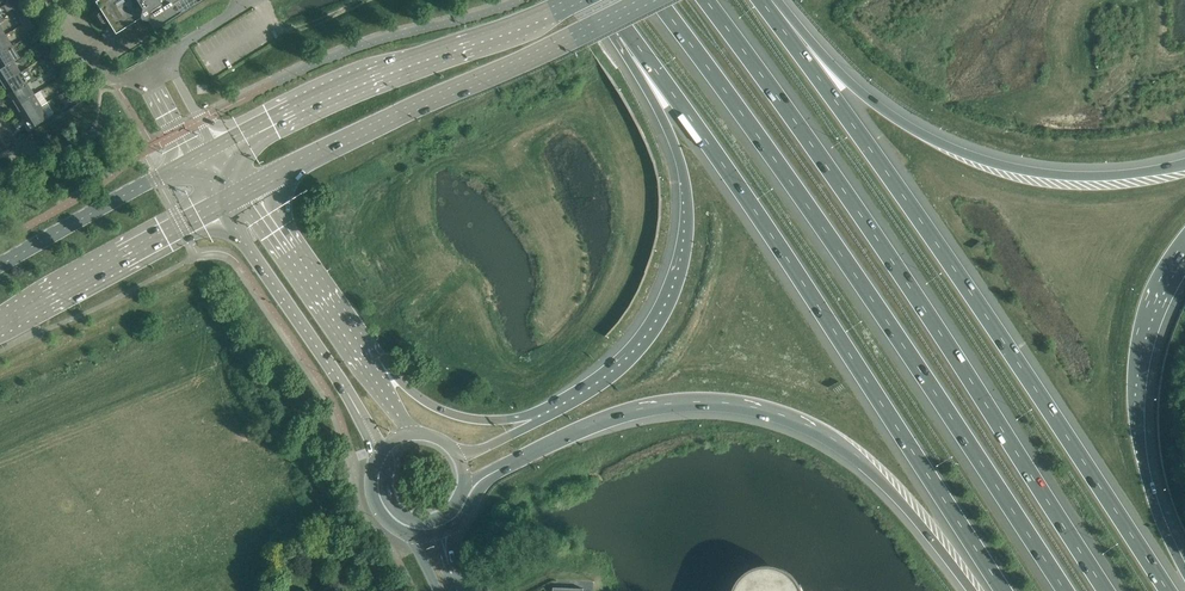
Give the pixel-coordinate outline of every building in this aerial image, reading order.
[(94,0),(100,10),(96,13),(96,15),(101,22),(103,22),(106,20),(114,32),(139,17),(139,18),(145,19),(146,19),(152,29),(198,0),(94,0)] [(19,18),(23,24),(29,20),(26,14),(19,18)] [(29,20),(23,24),(26,30),(33,26),(29,20)] [(12,45),(5,34),(0,37),(0,53),(12,45)] [(19,57),(12,45),(0,53),(0,69),(13,61),(19,57)] [(51,53),(47,47),(40,51),(44,57),(51,53)] [(58,64),(54,58),(47,62),(51,68),(58,64)] [(20,72),(13,61),(0,69),(0,81),(2,83),(20,72)] [(20,72),(2,83),(9,94),(27,83),(34,78),(27,67),(20,72)] [(54,73),(58,79),(65,75),(61,69),(54,73)] [(65,75),(58,79),(62,85),(68,81),(65,75)] [(15,105),(34,94),(27,83),(9,94),(15,105)] [(34,94),(15,105),(22,117),(47,102),(40,90),(34,94)] [(79,97),(75,91),(68,95),(72,102),(79,97)] [(54,113),(47,102),(22,117),(30,128),(54,113)] [(732,590),(804,590),(800,584),(797,579),(793,574),(789,570),(784,567),(778,565),(772,563),(767,563),(761,564),(755,565),(750,568),(745,571),(740,575),(737,580),(734,585),(732,590)]
